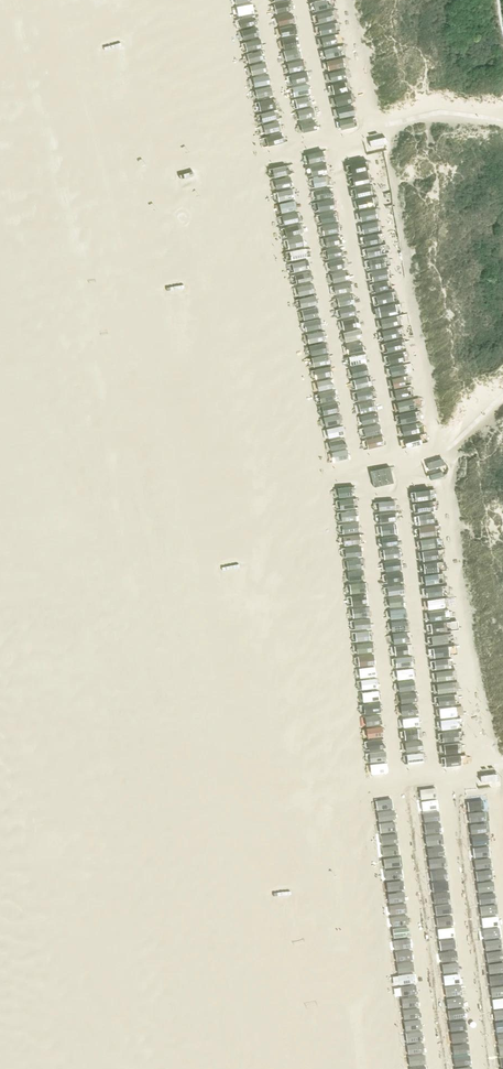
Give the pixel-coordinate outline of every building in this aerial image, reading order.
[(267,145),(283,142),(268,73),(266,73),(252,4),(237,7),(261,123),(263,123),(267,145)] [(323,55),(337,54),(337,45),(322,47),(323,55)] [(375,98),(372,87),(351,91),(353,103),(375,98)] [(339,112),(337,100),(315,105),(318,117),(339,112)] [(339,127),(355,123),(352,114),(337,118),(339,127)] [(305,127),(302,115),(281,120),(283,132),(305,127)] [(368,138),(368,147),(387,146),(386,137),(368,138)] [(288,248),(304,244),(286,164),(270,168),(288,248)] [(320,221),(336,220),(336,211),(319,212),(320,221)] [(292,260),(290,261),(309,354),(325,351),(324,346),(314,349),(313,341),(322,339),(321,331),(320,331),(303,248),(290,251),(292,260)] [(333,280),(347,280),(347,271),(344,271),(344,260),(335,260),(335,270),(333,270),(333,280)] [(379,326),(397,324),(396,313),(395,314),(393,301),(392,302),(390,291),(375,293),(379,326)] [(331,389),(329,377),(330,377),(328,366),(314,368),(318,391),(319,391),(321,402),(322,402),(328,438),(329,438),(331,449),(344,446),(342,435),(334,389),(331,389)] [(413,410),(399,416),(401,422),(415,416),(413,410)] [(367,447),(382,445),(377,413),(361,415),(364,437),(366,437),(367,447)] [(417,421),(401,422),(402,432),(417,431),(417,421)] [(403,434),(404,444),(418,443),(417,432),(403,434)] [(333,460),(344,458),(342,451),(332,453),(333,460)] [(426,460),(428,467),(444,464),(443,456),(426,460)] [(379,471),(382,483),(403,479),(401,467),(379,471)] [(338,488),(341,509),(356,507),(353,486),(338,488)] [(376,501),(378,510),(394,507),(393,498),(376,501)] [(379,511),(380,534),(396,533),(395,511),(379,511)] [(418,526),(419,535),(435,533),(433,524),(418,526)] [(419,539),(421,547),(436,544),(434,535),(419,539)] [(360,546),(346,546),(348,582),(349,582),(350,593),(365,592),(363,556),(361,556),(360,546)] [(401,595),(388,597),(389,605),(402,603),(401,595)] [(390,617),(404,616),(404,608),(390,608),(390,617)] [(393,631),(394,642),(408,641),(406,618),(391,619),(392,631),(393,631)] [(444,622),(431,624),(432,631),(446,629),(444,622)] [(399,690),(413,689),(412,658),(396,659),(397,667),(396,667),(396,679),(398,679),(399,690)] [(375,666),(360,668),(362,677),(377,675),(375,666)] [(437,691),(453,689),(452,680),(435,682),(437,691)] [(363,691),(364,712),(378,711),(377,690),(363,691)] [(413,692),(399,693),(400,703),(401,703),(402,715),(416,714),(413,692)] [(452,702),(452,693),(438,693),(438,702),(452,702)] [(455,712),(453,704),(438,708),(440,716),(455,712)] [(363,724),(379,724),(379,716),(364,715),(363,724)] [(456,716),(439,718),(440,726),(457,725),(456,716)] [(379,735),(378,727),(367,728),(367,736),(379,735)] [(442,730),(443,750),(456,750),(456,737),(458,737),(457,729),(442,730)] [(383,739),(368,739),(369,760),(384,760),(383,739)] [(460,753),(444,753),(444,763),(460,762),(460,753)] [(368,772),(387,771),(386,762),(367,763),(368,772)] [(436,789),(420,791),(428,846),(443,844),(438,811),(439,811),(436,789)] [(378,812),(380,833),(394,832),(392,800),(376,802),(377,812),(378,812)] [(468,802),(470,835),(485,833),(483,801),(468,802)] [(384,857),(398,855),(395,834),(381,836),(384,857)] [(475,859),(482,929),(483,929),(484,940),(499,939),(489,844),(488,845),(487,836),(472,838),(473,848),(474,847),(475,859)] [(399,858),(384,860),(385,869),(400,867),(399,858)] [(433,881),(438,881),(438,887),(435,887),(435,892),(447,892),(447,871),(438,871),(438,875),(433,875),(433,881)] [(438,926),(452,926),(452,916),(438,916),(438,926)] [(439,929),(440,938),(455,937),(454,927),(439,929)] [(465,1030),(458,963),(443,964),(450,1031),(465,1030)] [(402,981),(402,994),(414,994),(414,981),(402,981)] [(467,1032),(452,1033),(455,1068),(471,1068),(467,1032)]
